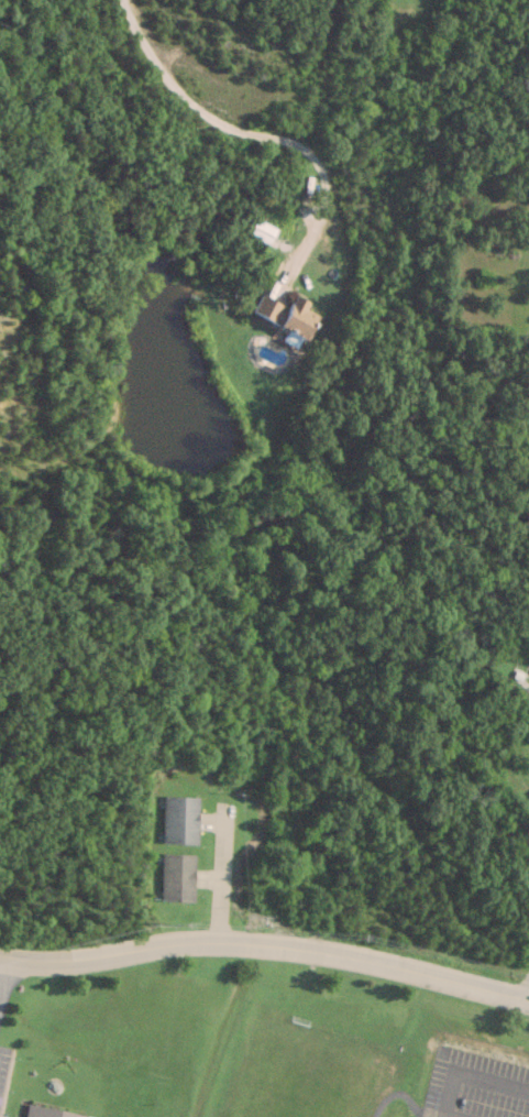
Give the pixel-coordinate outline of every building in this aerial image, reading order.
[(277,229),(256,218),(247,235),(269,246),(277,229)] [(318,315),(304,309),(307,302),(290,296),(286,307),(258,295),(250,315),(309,339),(318,315)] [(197,844),(197,797),(164,797),(164,844),(197,844)] [(191,902),(192,854),(162,854),(161,901),(191,902)] [(29,1107),(27,1116),(75,1116),(29,1107)]
